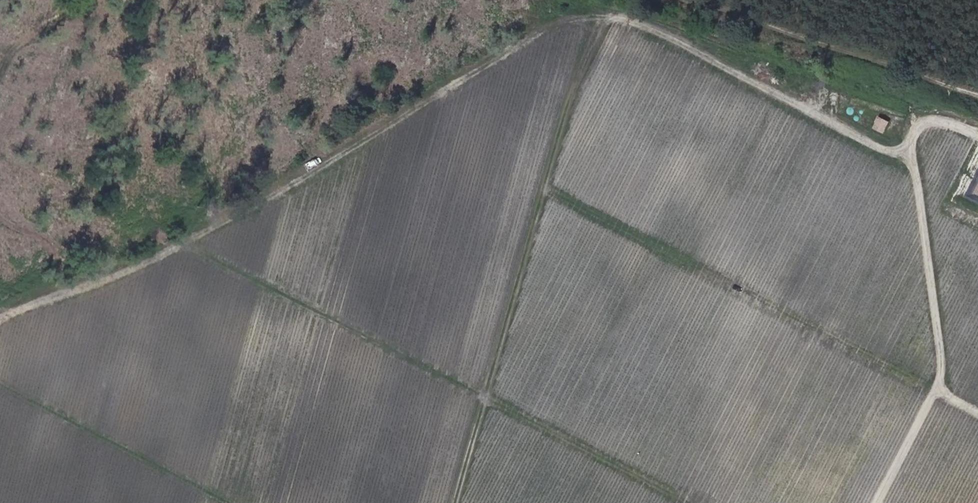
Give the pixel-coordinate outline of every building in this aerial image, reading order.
[(886,133),(891,120),(878,116),(874,128),(886,133)]
